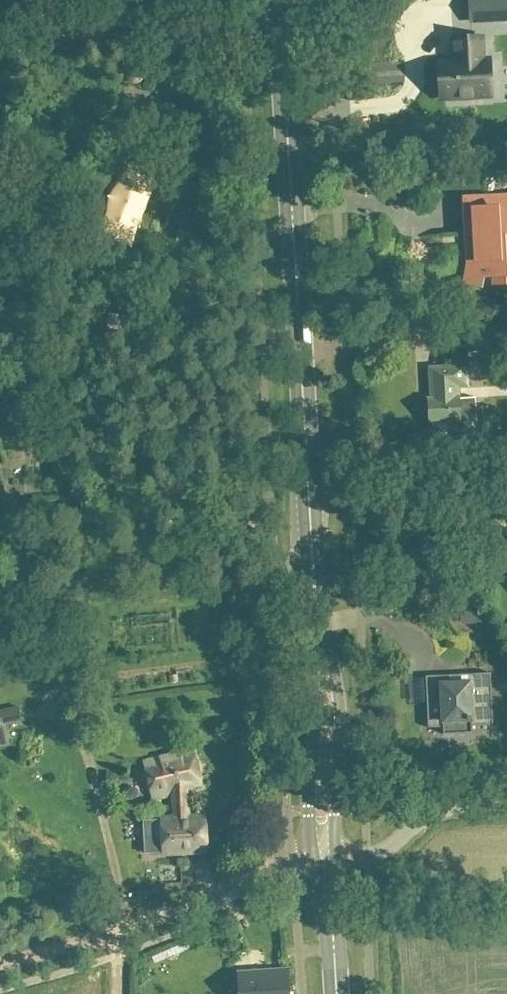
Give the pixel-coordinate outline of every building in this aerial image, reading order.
[(470,21),(506,18),(506,0),(469,0),(470,21)] [(438,62),(440,98),(493,95),(490,59),(483,60),(482,36),(453,38),(454,54),(456,53),(456,61),(438,62)] [(464,201),(467,265),(464,283),(465,283),(466,282),(479,285),(481,275),(504,274),(502,234),(506,233),(506,199),(464,201)] [(462,324),(462,348),(506,346),(506,322),(462,324)] [(461,397),(460,397),(460,385),(467,385),(466,366),(431,368),(433,399),(428,399),(430,421),(433,421),(434,437),(478,435),(476,397),(461,398),(461,397)] [(494,725),(492,673),(469,675),(469,683),(450,684),(450,676),(427,677),(429,728),(444,728),(445,735),(474,734),(473,726),(494,725)] [(11,744),(7,725),(24,722),(18,707),(0,710),(0,746),(11,744)] [(174,795),(175,818),(190,818),(189,792),(204,788),(195,748),(143,761),(148,781),(146,784),(148,791),(151,792),(153,801),(174,795)] [(144,819),(146,854),(208,851),(206,817),(190,818),(175,818),(144,819)] [(258,970),(244,971),(245,993),(291,993),(289,968),(278,969),(278,962),(258,963),(258,970)]
